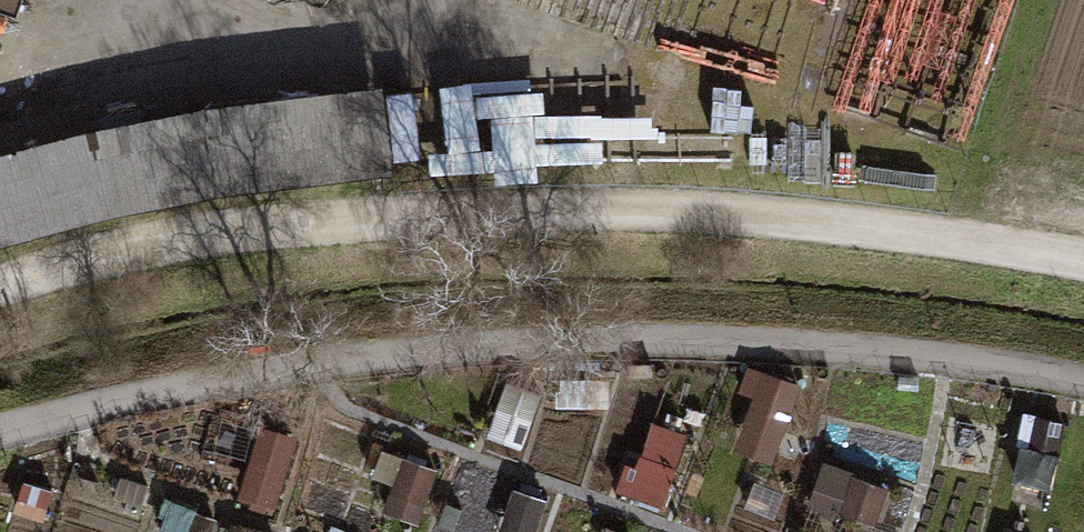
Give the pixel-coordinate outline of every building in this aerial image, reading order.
[(100,238),(207,218),(314,204),(392,197),(382,104),(298,112),(295,89),(220,96),(222,120),(93,144),(0,170),(0,268),(100,238)] [(670,494),(686,424),(650,416),(634,486),(670,494)]
